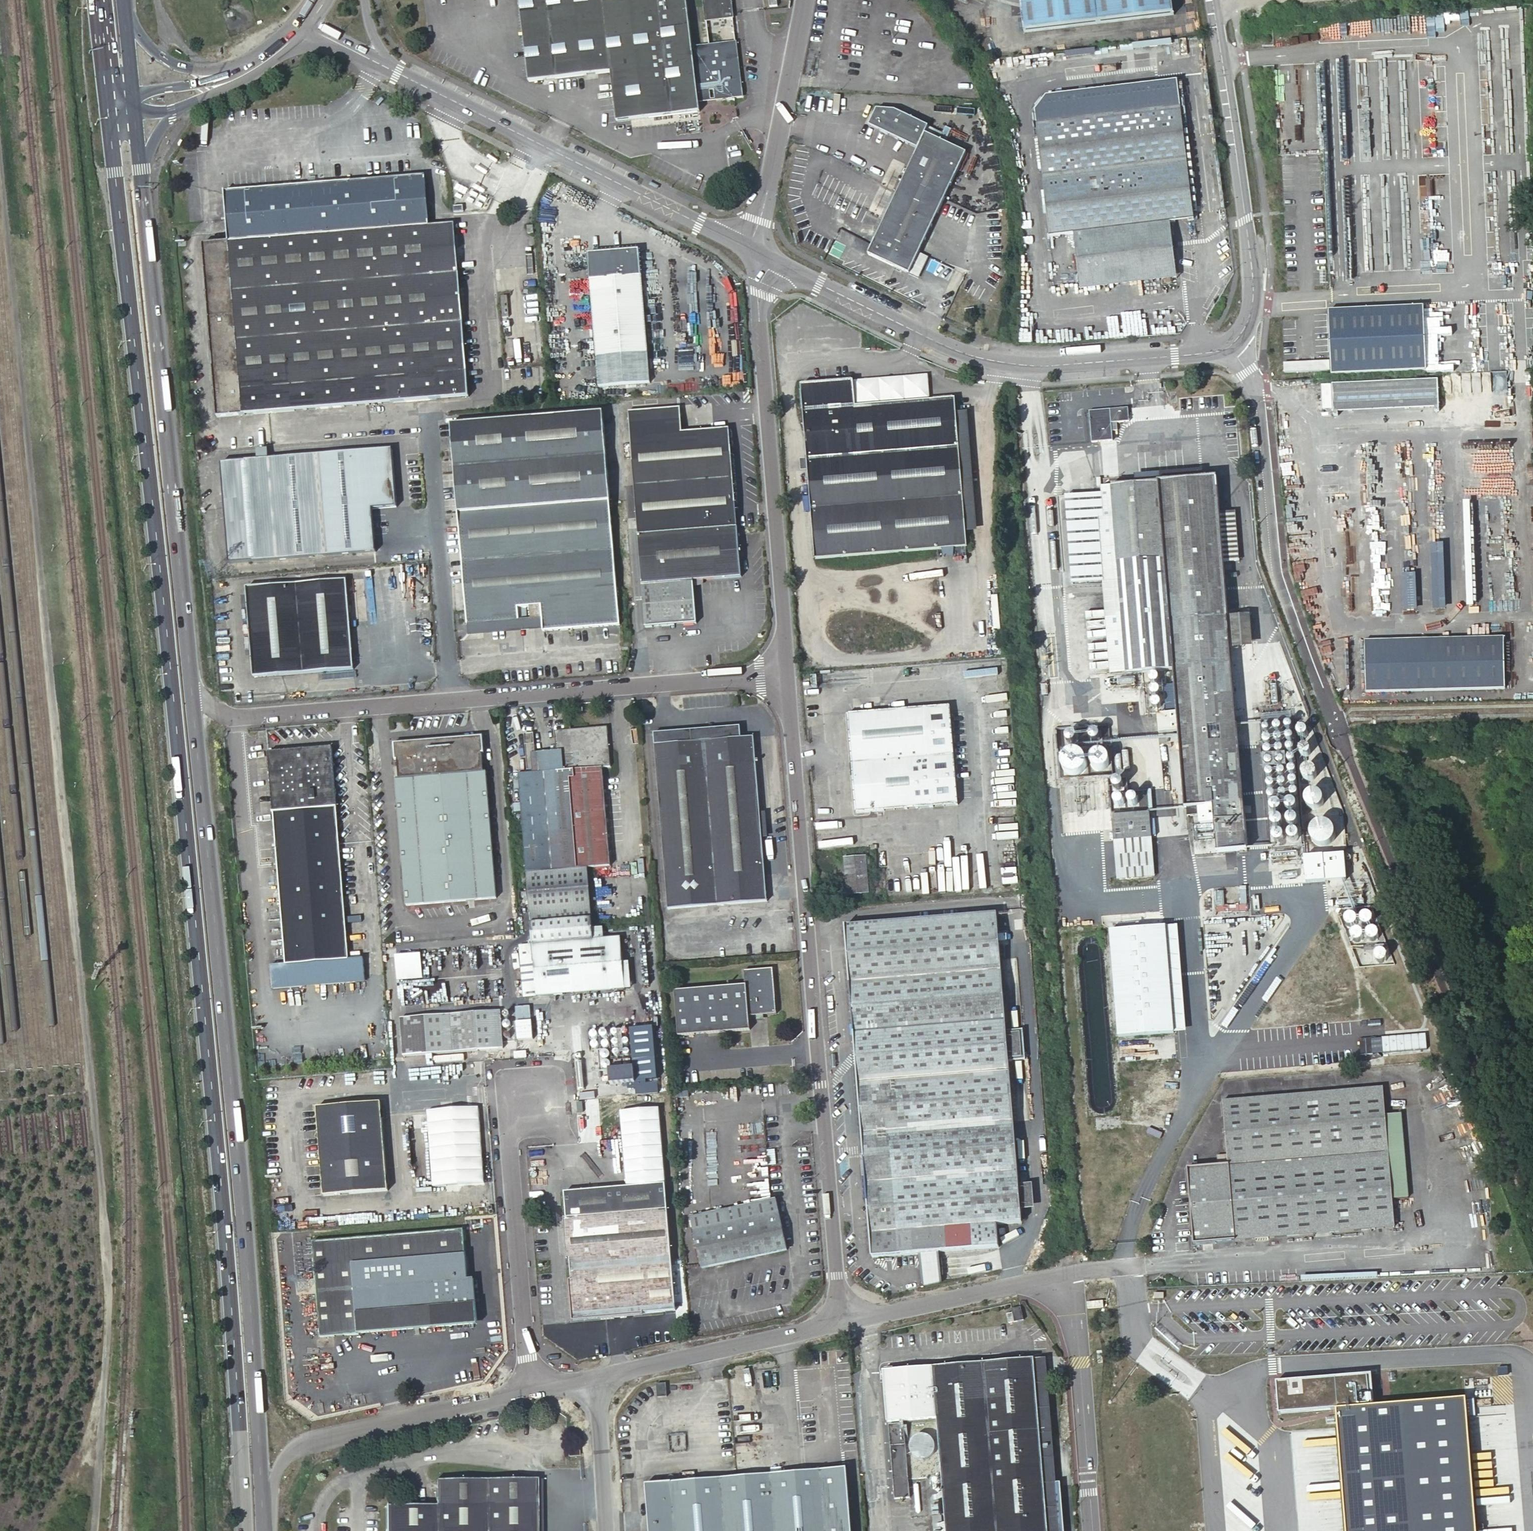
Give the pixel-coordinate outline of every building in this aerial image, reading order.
[(527,82),(610,73),(615,124),(697,115),(696,104),(695,93),(711,91),(713,101),(741,97),(729,0),(708,0),(703,1),(706,29),(689,30),(685,0),(518,0),(527,82)] [(768,9),(778,8),(778,0),(767,0),(768,9)] [(1027,34),(1176,15),(1174,0),(1022,0),(1027,34)] [(1035,118),(1043,183),(1188,166),(1177,80),(1049,97),(1035,118)] [(695,93),(696,104),(713,101),(711,91),(695,93)] [(868,125),(918,149),(926,133),(929,126),(895,109),(876,108),(868,125)] [(966,152),(926,133),(918,149),(877,233),(868,253),(913,275),(920,272),(927,256),(918,252),(966,152)] [(1074,237),(1080,288),(1160,279),(1176,269),(1172,224),(1194,221),(1195,220),(1188,166),(1043,183),(1050,240),(1074,237)] [(227,229),(425,212),(422,175),(224,192),(226,210),(227,229)] [(426,225),(425,212),(227,229),(228,242),(426,225)] [(426,225),(228,242),(204,244),(219,417),(468,395),(453,223),(426,225)] [(588,255),(599,386),(648,382),(637,251),(588,255)] [(1331,373),(1424,369),(1421,305),(1328,309),(1331,373)] [(974,307),(964,309),(966,317),(975,316),(974,307)] [(1330,369),(1329,359),(1283,361),(1284,371),(1330,369)] [(1437,377),(1333,383),(1334,411),(1408,407),(1438,406),(1437,377)] [(815,561),(966,548),(954,400),(855,408),(853,382),(801,387),(815,561)] [(1088,410),(1091,442),(1112,440),(1112,431),(1117,430),(1116,421),(1129,420),(1127,406),(1088,410)] [(631,483),(635,537),(735,529),(730,475),(727,432),(681,435),(679,411),(626,415),(631,483)] [(452,424),(459,512),(610,501),(603,412),(452,424)] [(229,549),(230,563),(375,551),(371,510),(397,507),(392,449),(221,464),(229,549)] [(1164,473),(1164,482),(1207,478),(1206,470),(1164,473)] [(1176,680),(1180,726),(1187,808),(1215,806),(1218,853),(1249,851),(1233,650),(1231,618),(1220,477),(1207,478),(1164,482),(1161,482),(1175,664),(1176,680)] [(1129,667),(1175,664),(1161,482),(1114,486),(1129,667)] [(610,501),(459,512),(467,623),(520,619),(519,609),(541,607),(542,618),(543,630),(619,624),(610,501)] [(735,529),(635,537),(643,628),(694,624),(690,582),(739,578),(735,529)] [(1454,543),(1431,544),(1431,606),(1455,605),(1454,543)] [(1404,572),(1403,610),(1417,610),(1416,572),(1404,572)] [(252,636),(255,677),(354,668),(346,581),(248,590),(252,636)] [(1231,618),(1233,650),(1255,649),(1252,616),(1231,618)] [(520,619),(467,623),(468,636),(543,630),(542,618),(520,619)] [(1369,685),(1502,682),(1501,642),(1368,645),(1369,685)] [(1172,727),(1180,726),(1176,680),(1169,680),(1172,727)] [(634,701),(634,711),(642,710),(642,700),(634,701)] [(849,714),(858,813),(957,805),(949,705),(849,714)] [(1259,724),(1278,848),(1306,843),(1287,720),(1259,724)] [(587,866),(610,865),(602,766),(610,765),(607,724),(571,727),(576,778),(572,778),(579,867),(587,866)] [(576,778),(571,727),(554,728),(555,749),(557,770),(537,772),(519,773),(527,871),(579,867),(572,778),(576,778)] [(655,735),(669,910),(767,901),(755,739),(742,740),(741,729),(655,735)] [(1108,775),(1111,749),(1091,747),(1092,733),(1062,729),(1057,769),(1108,775)] [(536,768),(535,751),(533,732),(524,733),(527,769),(536,768)] [(395,781),(405,905),(496,898),(486,770),(482,770),(479,737),(396,744),(399,780),(395,781)] [(272,837),(280,944),(346,940),(331,744),(265,749),(271,831),(272,837)] [(557,770),(555,749),(535,751),(536,768),(537,772),(557,770)] [(1311,806),(1318,803),(1313,790),(1306,793),(1311,806)] [(1113,816),(1115,840),(1153,838),(1151,813),(1113,816)] [(1111,862),(1110,852),(1100,853),(1101,863),(1111,862)] [(1302,853),(1303,880),(1344,879),(1343,852),(1302,853)] [(846,867),(848,894),(870,893),(867,856),(849,858),(849,867),(846,867)] [(579,867),(527,871),(530,917),(591,912),(587,866),(579,867)] [(518,943),(522,996),(628,988),(626,962),(621,962),(619,936),(601,938),(601,926),(590,927),(589,914),(528,918),(529,942),(518,943)] [(997,1225),(1022,1223),(997,914),(845,926),(872,1258),(999,1248),(997,1225)] [(1102,925),(1111,1025),(1173,1020),(1164,920),(1102,925)] [(346,940),(280,944),(281,964),(270,965),(272,987),(365,981),(364,957),(347,958),(346,940)] [(777,1012),(773,967),(746,969),(747,984),(674,990),(679,1036),(751,1029),(750,1015),(777,1012)] [(499,1010),(400,1019),(403,1056),(503,1048),(499,1010)] [(518,1039),(533,1039),(532,1020),(518,1020),(518,1039)] [(652,1027),(630,1029),(634,1068),(609,1070),(610,1084),(635,1082),(635,1080),(657,1079),(652,1027)] [(1381,1036),(1382,1051),(1418,1050),(1417,1037),(1421,1037),(1422,1048),(1425,1048),(1424,1034),(1381,1036)] [(1385,1113),(1383,1086),(1221,1100),(1227,1165),(1188,1168),(1195,1243),(1395,1226),(1392,1197),(1385,1113)] [(388,1191),(381,1102),(316,1107),(320,1154),(323,1196),(388,1191)] [(483,1182),(481,1105),(429,1107),(431,1184),(483,1182)] [(1385,1113),(1392,1197),(1408,1196),(1401,1111),(1385,1113)] [(570,1320),(676,1311),(666,1185),(561,1193),(563,1219),(560,1219),(563,1259),(565,1259),(570,1320)] [(776,1198),(691,1217),(702,1268),(787,1250),(776,1198)] [(358,1332),(477,1322),(474,1281),(466,1282),(462,1232),(311,1244),(319,1340),(358,1337),(358,1332)] [(1010,1323),(1023,1320),(1020,1307),(1007,1309),(1010,1323)] [(1034,1369),(1044,1489),(1055,1488),(1044,1358),(1033,1359),(1034,1369)] [(1044,1489),(1034,1369),(1033,1359),(881,1371),(885,1423),(936,1418),(942,1499),(945,1530),(1048,1530),(1044,1489)] [(1270,1383),(1272,1415),(1330,1411),(1340,1530),(1473,1530),(1462,1399),(1374,1406),(1372,1375),(1270,1383)] [(669,1382),(670,1392),(682,1391),(681,1381),(669,1382)] [(656,1383),(657,1397),(670,1396),(670,1392),(669,1382),(656,1383)] [(895,1499),(910,1498),(908,1481),(904,1423),(888,1425),(895,1499)] [(578,1456),(577,1446),(567,1446),(568,1456),(578,1456)] [(651,1530),(853,1530),(848,1471),(647,1487),(651,1530)] [(927,1479),(908,1481),(910,1498),(910,1501),(929,1500),(927,1479)] [(1048,1530),(1064,1530),(1060,1488),(1055,1488),(1044,1489),(1048,1530)] [(533,1491),(433,1492),(434,1518),(384,1519),(384,1530),(534,1530),(533,1491)] [(929,1500),(932,1530),(945,1530),(942,1499),(929,1500)]
